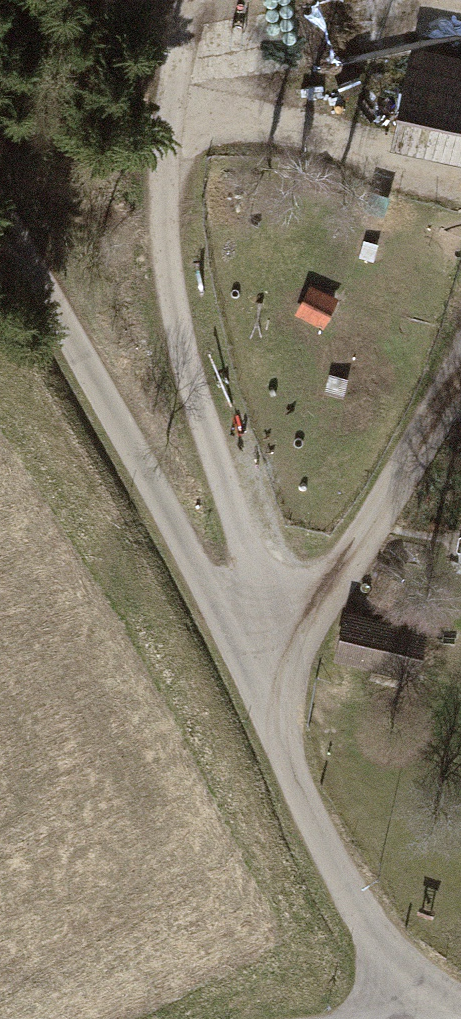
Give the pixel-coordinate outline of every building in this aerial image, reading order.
[(427,37),(421,0),(314,0),(323,55),(427,37)] [(407,69),(383,188),(460,203),(460,79),(407,69)] [(450,579),(460,582),(460,528),(450,579)] [(349,699),(384,706),(396,651),(361,644),(349,699)]
